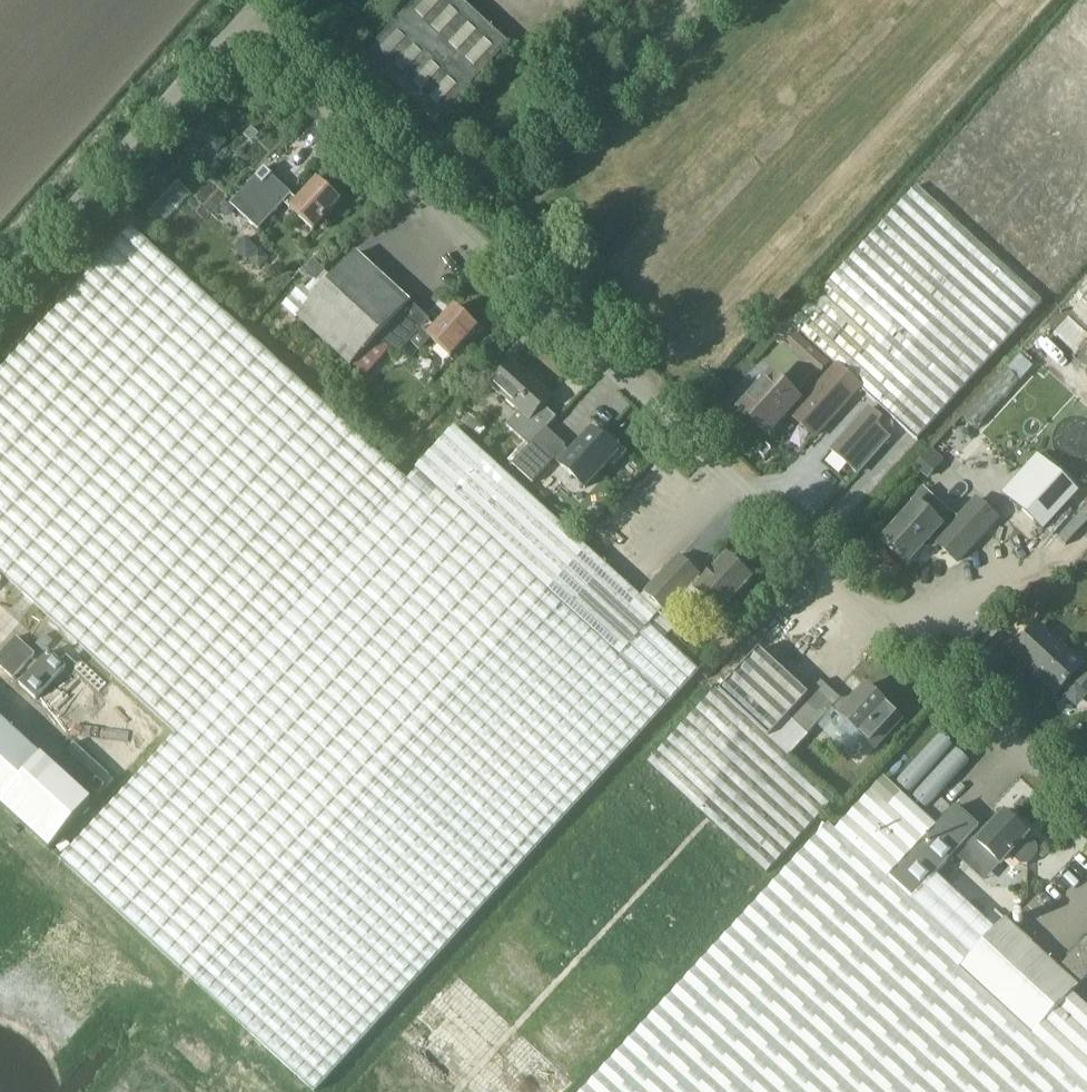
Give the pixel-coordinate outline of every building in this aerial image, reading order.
[(509,45),(460,0),(419,0),(366,58),(437,123),(509,45)] [(314,231),(341,202),(318,180),(298,202),(291,196),(292,195),(264,168),(256,177),(264,185),(239,211),(259,230),(285,203),(314,231)] [(773,379),(746,408),(769,429),(790,407),(796,413),(795,414),(817,434),(850,399),(861,386),(919,438),(1043,302),(917,186),(793,324),(839,366),(828,379),(802,406),(773,379)] [(293,296),(283,307),(296,319),(298,317),(351,368),(352,367),(378,339),(397,357),(412,342),(421,350),(433,338),(452,357),(479,328),(456,307),(435,329),(429,322),(430,321),(425,316),(358,253),(316,298),(302,286),(293,296)] [(488,392),(493,386),(521,412),(507,427),(530,447),(546,429),(547,430),(557,419),(543,407),(553,396),(515,362),(505,372),(496,364),(478,383),(488,392)] [(871,407),(834,448),(859,471),(891,437),(877,424),(883,417),(871,407)] [(534,484),(556,459),(586,487),(616,456),(592,434),(573,455),(565,448),(566,447),(547,430),(546,429),(530,447),(513,464),(534,484)] [(929,478),(945,460),(933,449),(917,467),(929,478)] [(1047,462),(1013,499),(1046,529),(1080,492),(1047,462)] [(919,506),(887,539),(910,560),(934,535),(940,541),(939,542),(959,560),(998,519),(978,500),(960,519),(924,486),(912,499),(919,506)] [(646,594),(666,611),(667,610),(666,610),(667,610),(691,583),(721,611),(751,578),(728,557),(705,582),(699,576),(700,574),(680,557),(646,594)] [(1084,665),(1041,625),(1014,653),(1057,693),(1084,665)] [(21,653),(25,655),(32,644),(15,634),(0,660),(0,661),(12,668),(21,653)] [(46,634),(37,644),(44,651),(53,641),(46,634)] [(721,692),(771,737),(809,695),(760,650),(721,692)] [(150,738),(76,668),(47,699),(121,769),(150,738)] [(1077,682),(1086,691),(1086,672),(1077,682)] [(809,695),(771,737),(791,756),(834,709),(863,735),(877,748),(904,719),(890,706),(867,685),(847,706),(841,701),(843,699),(833,691),(822,681),(809,695)] [(53,846),(96,799),(0,711),(0,798),(53,846)] [(927,806),(973,757),(944,730),(898,779),(927,806)] [(964,949),(987,924),(990,920),(938,872),(971,836),(1002,864),(1011,854),(1022,865),(1029,864),(1034,860),(1039,853),(1039,846),(1034,841),(1028,836),(1030,834),(1006,813),(985,835),(978,829),(980,827),(958,806),(942,824),(933,816),(892,779),(890,782),(884,777),(838,827),(836,826),(647,1033),(593,1091),(832,1091),(964,949)] [(1086,1086),(1086,1002),(1075,991),(1086,977),(1086,938),(1061,966),(1034,942),(1008,918),(999,928),(990,920),(987,924),(964,949),(832,1091),(1082,1091),(1086,1086)] [(205,1071),(218,1058),(189,1029),(176,1042),(205,1071)]
